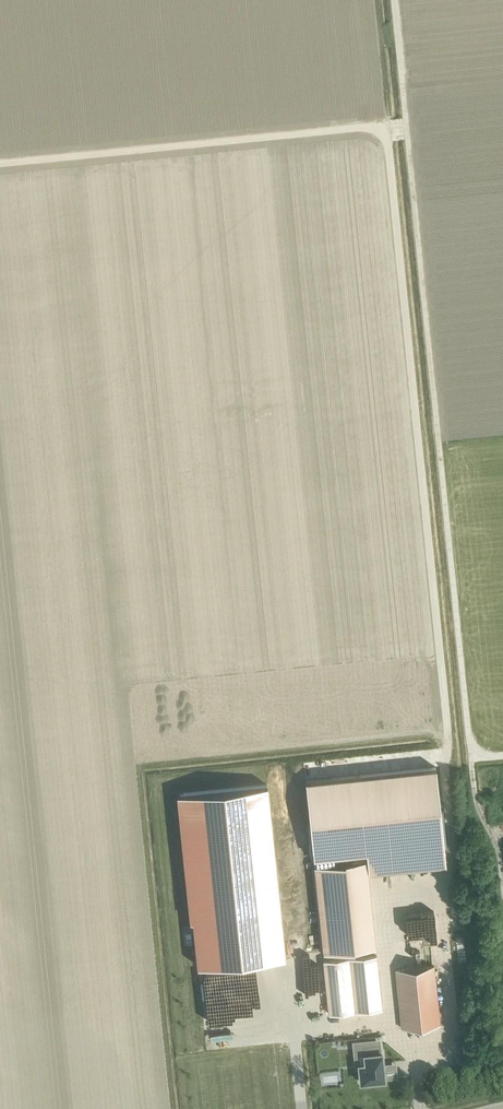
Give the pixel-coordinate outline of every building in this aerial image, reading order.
[(313,857),(317,857),(317,864),(333,863),(332,855),(444,844),(436,767),(305,781),(313,857)] [(198,966),(285,957),(267,785),(180,794),(198,966)] [(314,866),(323,953),(376,947),(367,860),(314,866)] [(376,956),(351,958),(356,1011),(381,1009),(376,956)] [(323,961),(328,1014),(356,1011),(351,958),(323,961)] [(401,1028),(440,1024),(433,966),(395,970),(401,1028)] [(378,1039),(378,1031),(364,1032),(364,1040),(378,1039)] [(365,1067),(359,1067),(360,1083),(384,1080),(381,1053),(379,1054),(378,1044),(363,1046),(356,1046),(357,1051),(363,1051),(365,1067)]
